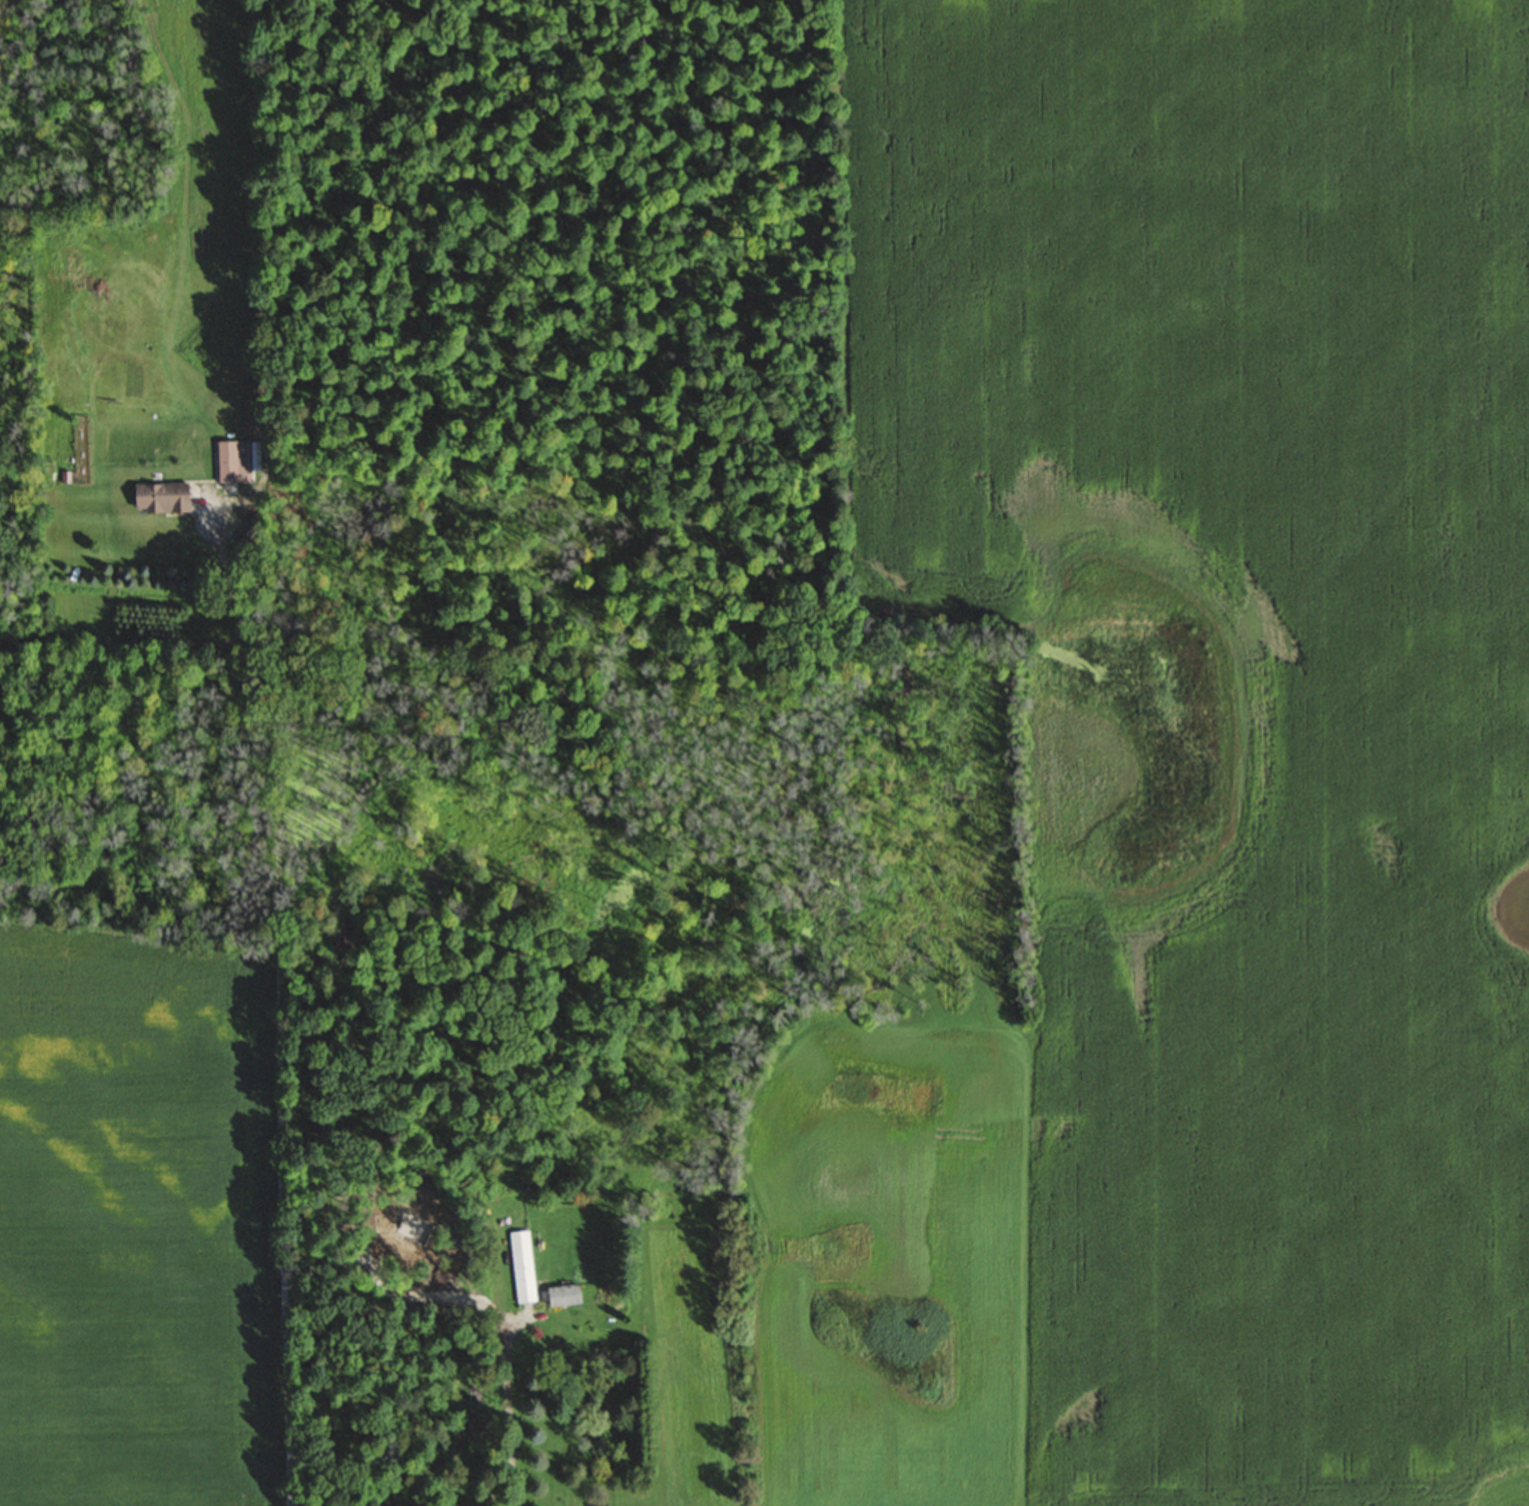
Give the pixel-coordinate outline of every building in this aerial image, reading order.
[(215,482),(250,482),(249,442),(215,442),(215,482)] [(187,512),(187,483),(132,483),(132,512),(187,512)] [(528,1230),(508,1232),(515,1303),(535,1301),(528,1230)] [(579,1305),(578,1286),(546,1286),(546,1305),(579,1305)]
